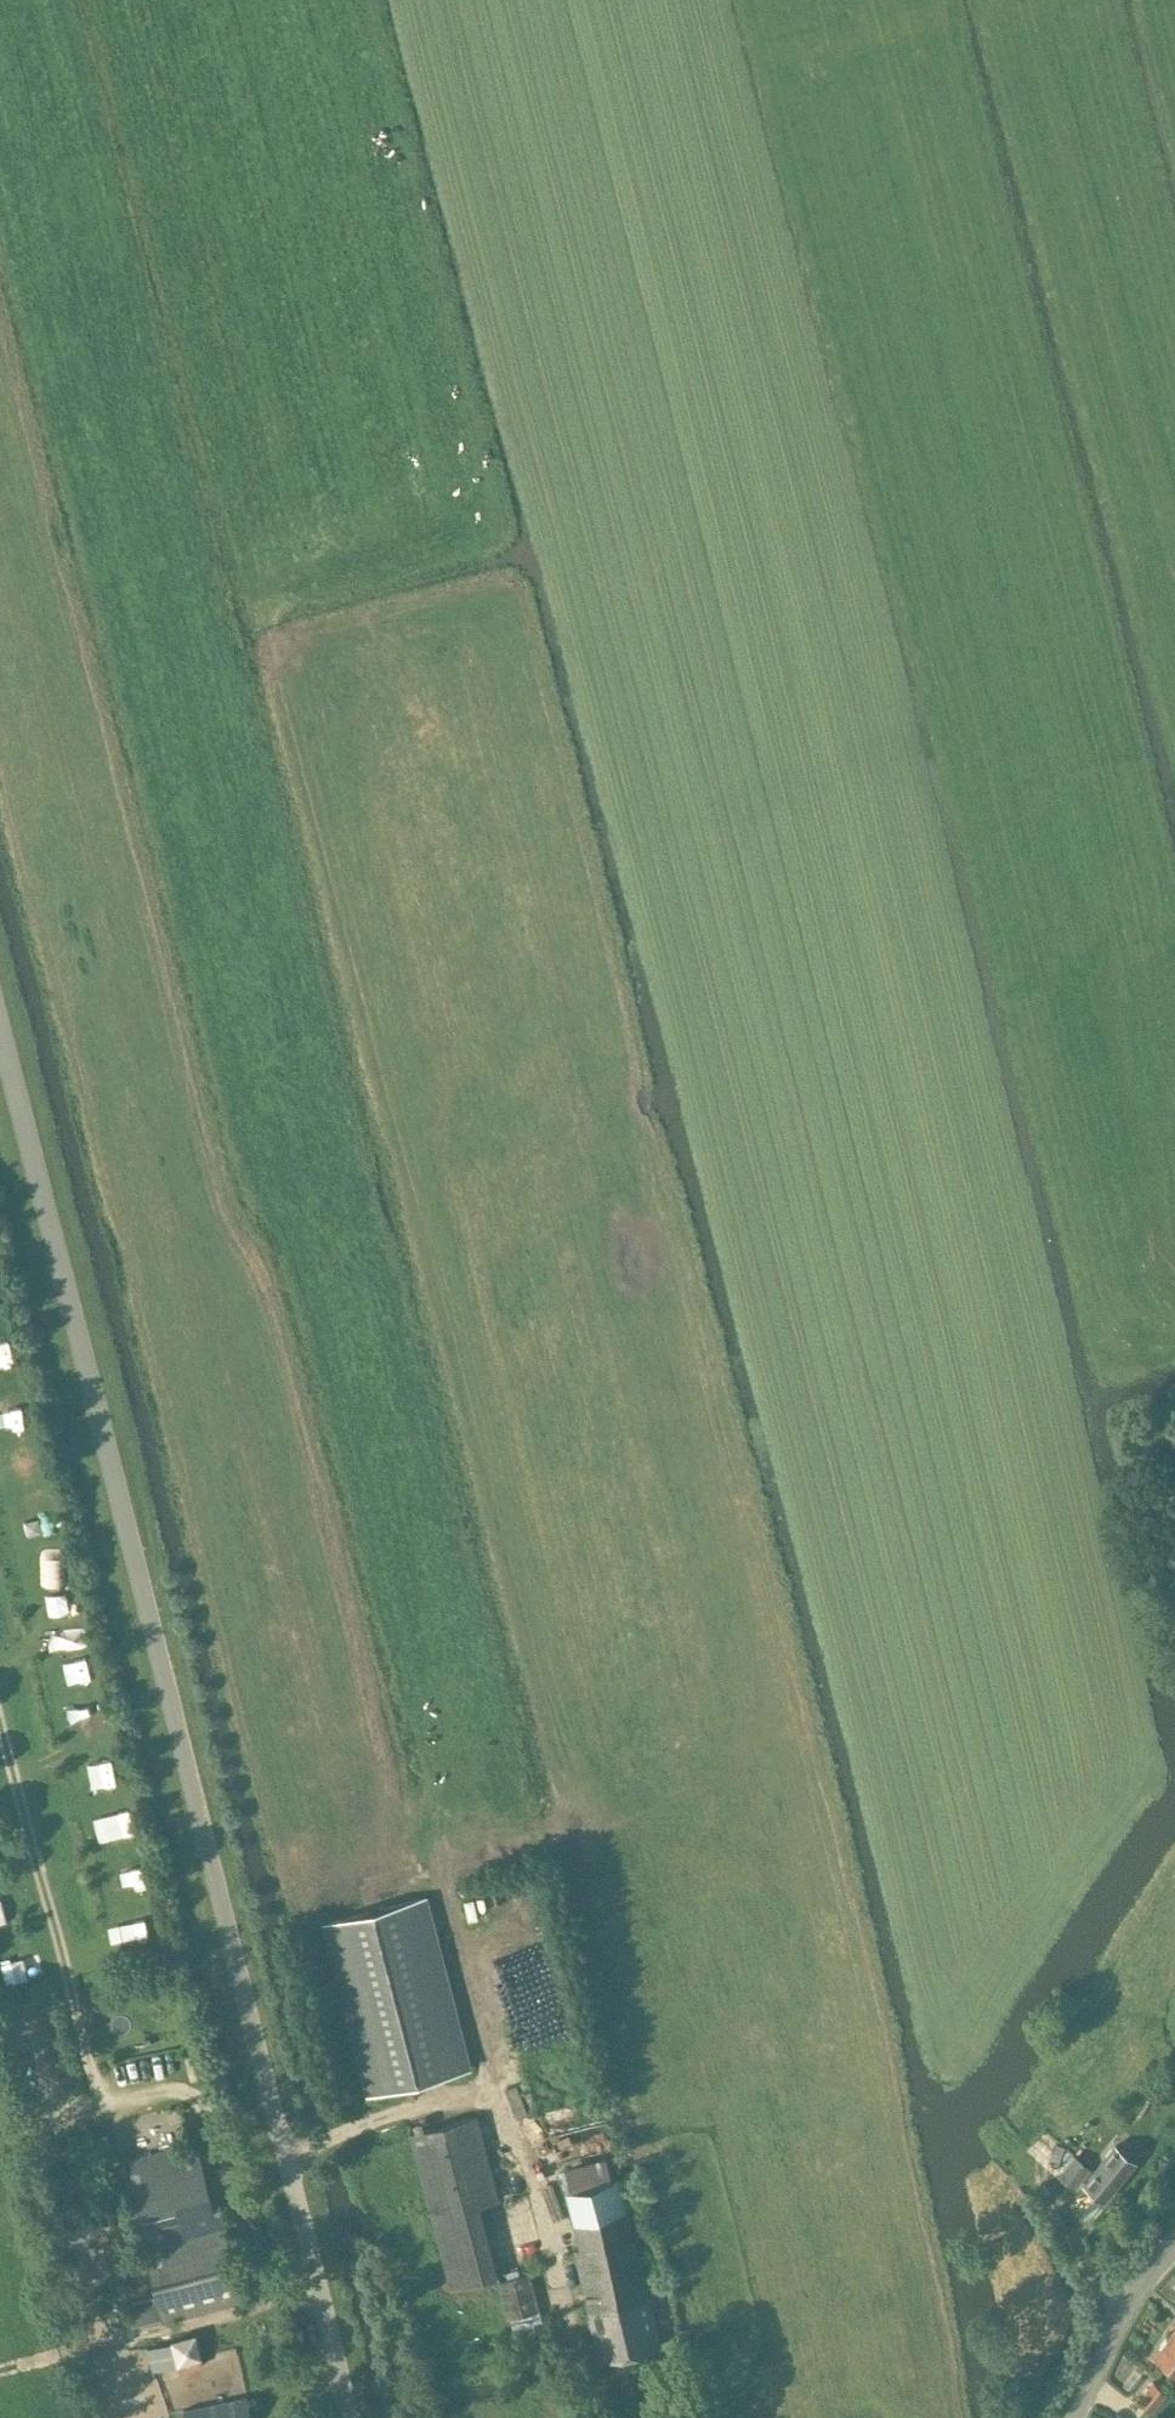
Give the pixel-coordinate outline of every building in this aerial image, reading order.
[(327,1923),(371,2093),(468,2068),(424,1897),(327,1923)] [(410,2134),(450,2288),(499,2276),(480,2205),(500,2200),(478,2117),(410,2134)] [(121,2162),(157,2296),(128,2303),(134,2325),(163,2317),(164,2321),(247,2298),(221,2201),(214,2203),(197,2141),(121,2162)] [(1133,2160),(1116,2147),(1087,2183),(1103,2197),(1133,2160)] [(1091,2169),(1074,2155),(1058,2175),(1075,2189),(1091,2169)] [(575,2252),(581,2278),(597,2274),(599,2284),(613,2281),(609,2266),(640,2258),(639,2257),(641,2256),(630,2211),(627,2211),(620,2181),(569,2193),(582,2250),(575,2252)] [(661,2346),(641,2256),(639,2257),(640,2258),(609,2266),(613,2281),(616,2295),(621,2294),(635,2352),(661,2346)] [(597,2274),(581,2278),(600,2360),(635,2352),(621,2294),(616,2295),(613,2281),(599,2284),(597,2274)] [(1155,2353),(1174,2369),(1174,2328),(1155,2353)] [(171,2339),(177,2364),(179,2364),(181,2371),(202,2366),(200,2359),(203,2358),(197,2333),(171,2339)] [(1153,2412),(1168,2394),(1154,2382),(1138,2400),(1153,2412)] [(248,2397),(185,2410),(187,2417),(253,2417),(248,2397)]
